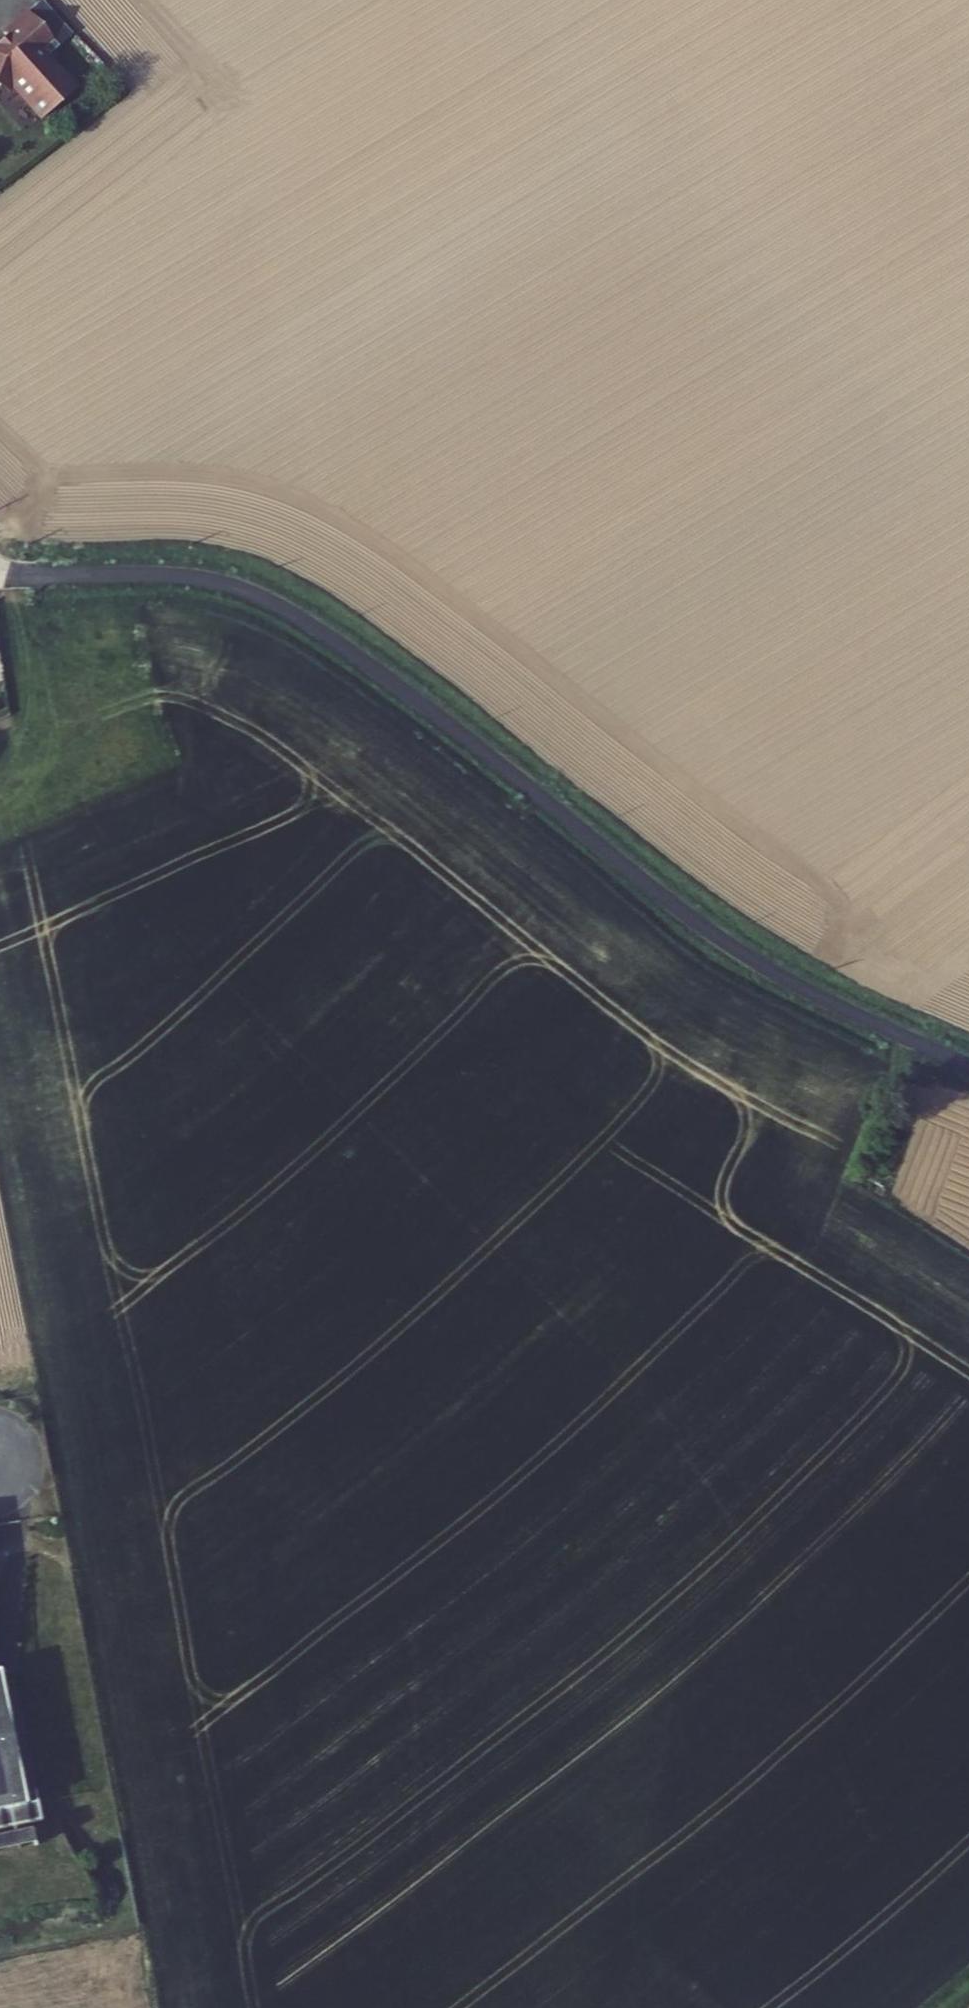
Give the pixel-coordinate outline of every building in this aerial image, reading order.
[(39,49),(47,59),(58,51),(61,47),(51,36),(61,27),(40,4),(26,17),(49,40),(39,49)] [(26,17),(4,36),(15,49),(10,53),(6,60),(0,57),(0,90),(9,86),(40,123),(76,92),(59,73),(56,75),(53,72),(49,71),(43,64),(47,59),(39,49),(49,40),(26,17)] [(61,47),(71,39),(61,27),(51,36),(61,47)] [(44,1821),(40,1802),(31,1804),(4,1673),(0,1674),(0,1830),(44,1821)]
